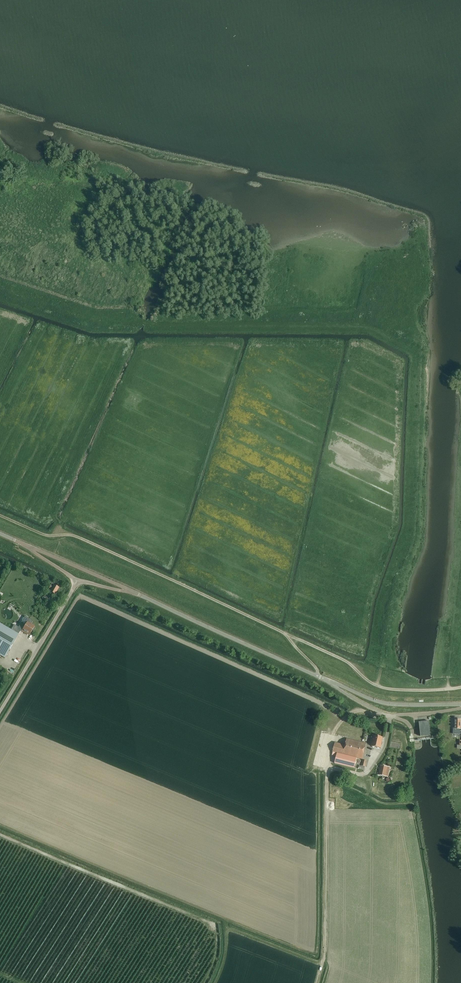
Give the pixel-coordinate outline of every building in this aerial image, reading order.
[(55,594),(59,588),(52,583),(49,588),(50,589),(49,591),(55,594)] [(14,624),(11,629),(18,634),(20,630),(23,632),(24,632),(27,634),(28,633),(30,634),(32,630),(33,630),(34,628),(33,628),(34,627),(30,624),(32,620),(24,615),(18,627),(14,624)] [(4,658),(18,634),(0,624),(0,656),(4,658)] [(23,643),(24,641),(26,642),(24,645),(29,648),(32,643),(23,637),(20,642),(23,643)] [(420,735),(421,735),(430,734),(428,721),(419,722),(419,727),(420,735)] [(380,748),(382,737),(374,735),(372,746),(380,748)] [(332,755),(336,756),(335,763),(354,768),(357,757),(362,759),(365,748),(366,744),(346,739),(345,745),(335,743),(333,748),(332,751),(333,751),(332,755)] [(387,776),(388,771),(389,767),(381,766),(379,774),(387,776)]
